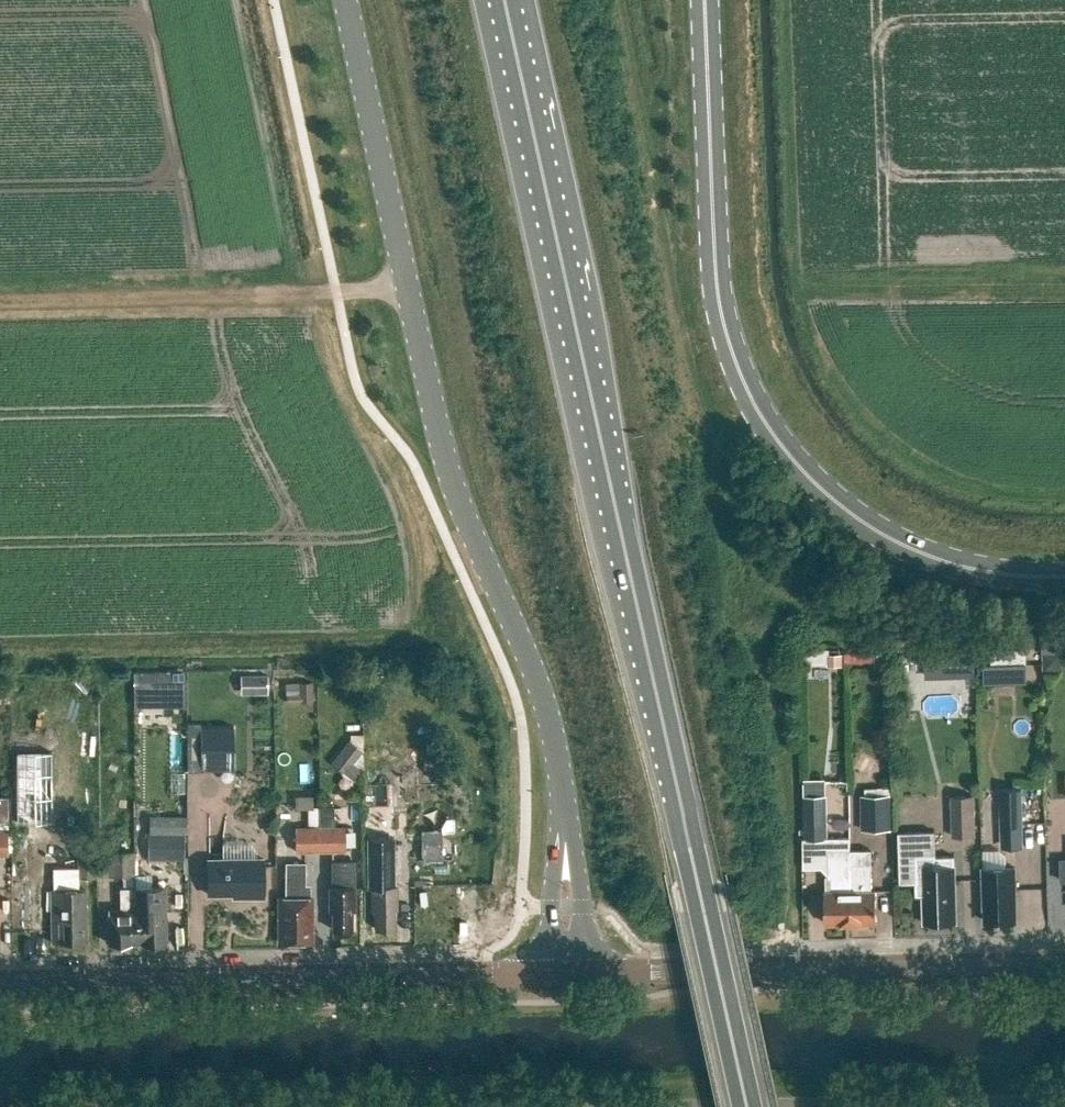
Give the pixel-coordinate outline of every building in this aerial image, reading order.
[(800,663),(825,661),(824,647),(800,649),(800,663)] [(977,682),(1020,681),(1019,647),(985,649),(985,662),(976,662),(977,682)] [(931,654),(932,677),(957,676),(957,653),(931,654)] [(268,676),(243,676),(243,695),(268,694),(268,676)] [(185,680),(167,680),(168,705),(186,705),(185,680)] [(200,770),(233,770),(233,726),(200,727),(200,770)] [(351,741),(333,763),(355,781),(363,771),(354,764),(364,751),(351,741)] [(999,788),(1001,848),(1024,847),(1022,788),(999,788)] [(861,795),(861,830),(892,830),(891,794),(861,795)] [(851,923),(850,850),(850,838),(828,838),(827,795),(804,795),(804,838),(803,838),(803,868),(822,868),(829,875),(829,878),(832,877),(832,891),(826,892),(826,924),(851,923)] [(976,836),(975,795),(951,795),(952,836),(976,836)] [(149,833),(184,833),(186,833),(186,816),(149,816),(149,833)] [(296,828),(296,852),(320,852),(320,828),(296,828)] [(320,828),(320,852),(344,851),(343,828),(320,828)] [(96,878),(96,829),(78,829),(78,878),(96,878)] [(0,830),(0,855),(8,855),(8,830),(0,830)] [(925,923),(956,922),(954,857),(936,858),(935,831),(899,832),(900,883),(917,882),(917,895),(924,895),(925,923)] [(184,833),(149,833),(147,833),(147,860),(184,860),(184,833)] [(368,838),(368,887),(372,887),(372,911),(375,911),(375,929),(379,929),(379,931),(390,931),(390,929),(394,929),(394,902),(397,902),(396,885),(394,885),(393,837),(368,838)] [(428,853),(446,852),(445,840),(427,841),(428,853)] [(850,850),(851,923),(877,923),(876,891),(870,891),(870,850),(850,850)] [(133,874),(133,851),(107,851),(107,874),(133,874)] [(263,859),(208,859),(208,894),(245,894),(245,898),(263,898),(263,859)] [(354,861),(331,861),(331,887),(329,887),(329,911),(332,911),(332,929),(336,929),(338,932),(345,932),(348,929),(352,929),(352,904),(355,904),(354,861)] [(278,898),(278,942),(312,942),(312,898),(305,898),(305,863),(285,863),(285,898),(278,898)] [(1015,867),(983,868),(984,921),(996,921),(997,923),(1017,922),(1015,867)] [(135,888),(136,943),(163,942),(163,911),(165,911),(165,887),(135,888)] [(120,910),(108,910),(108,943),(136,943),(135,888),(120,888),(120,910)] [(81,942),(81,921),(86,920),(85,889),(51,890),(52,943),(81,942)]
